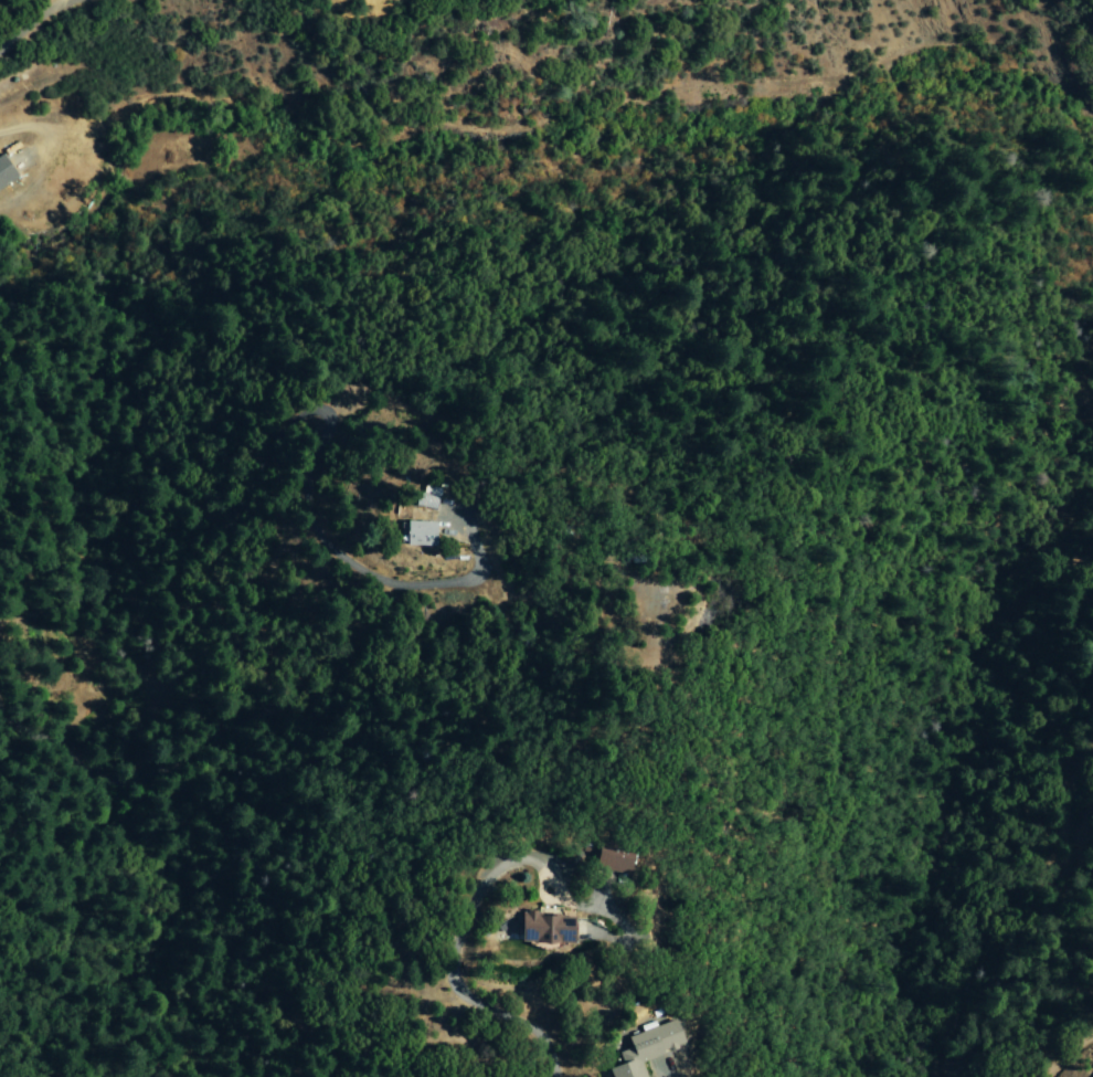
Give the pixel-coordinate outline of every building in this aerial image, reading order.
[(1,153),(0,154),(0,189),(16,180),(1,153)] [(416,508),(436,510),(439,488),(418,486),(416,508)] [(403,546),(433,547),(434,522),(404,522),(403,546)] [(591,871),(626,875),(629,850),(594,846),(591,871)] [(516,912),(517,944),(567,946),(569,918),(531,916),(531,911),(516,912)] [(640,1063),(646,1076),(609,1076),(606,1069),(622,1065),(617,1054),(629,1049),(626,1037),(672,1020),(685,1046),(640,1063)]
